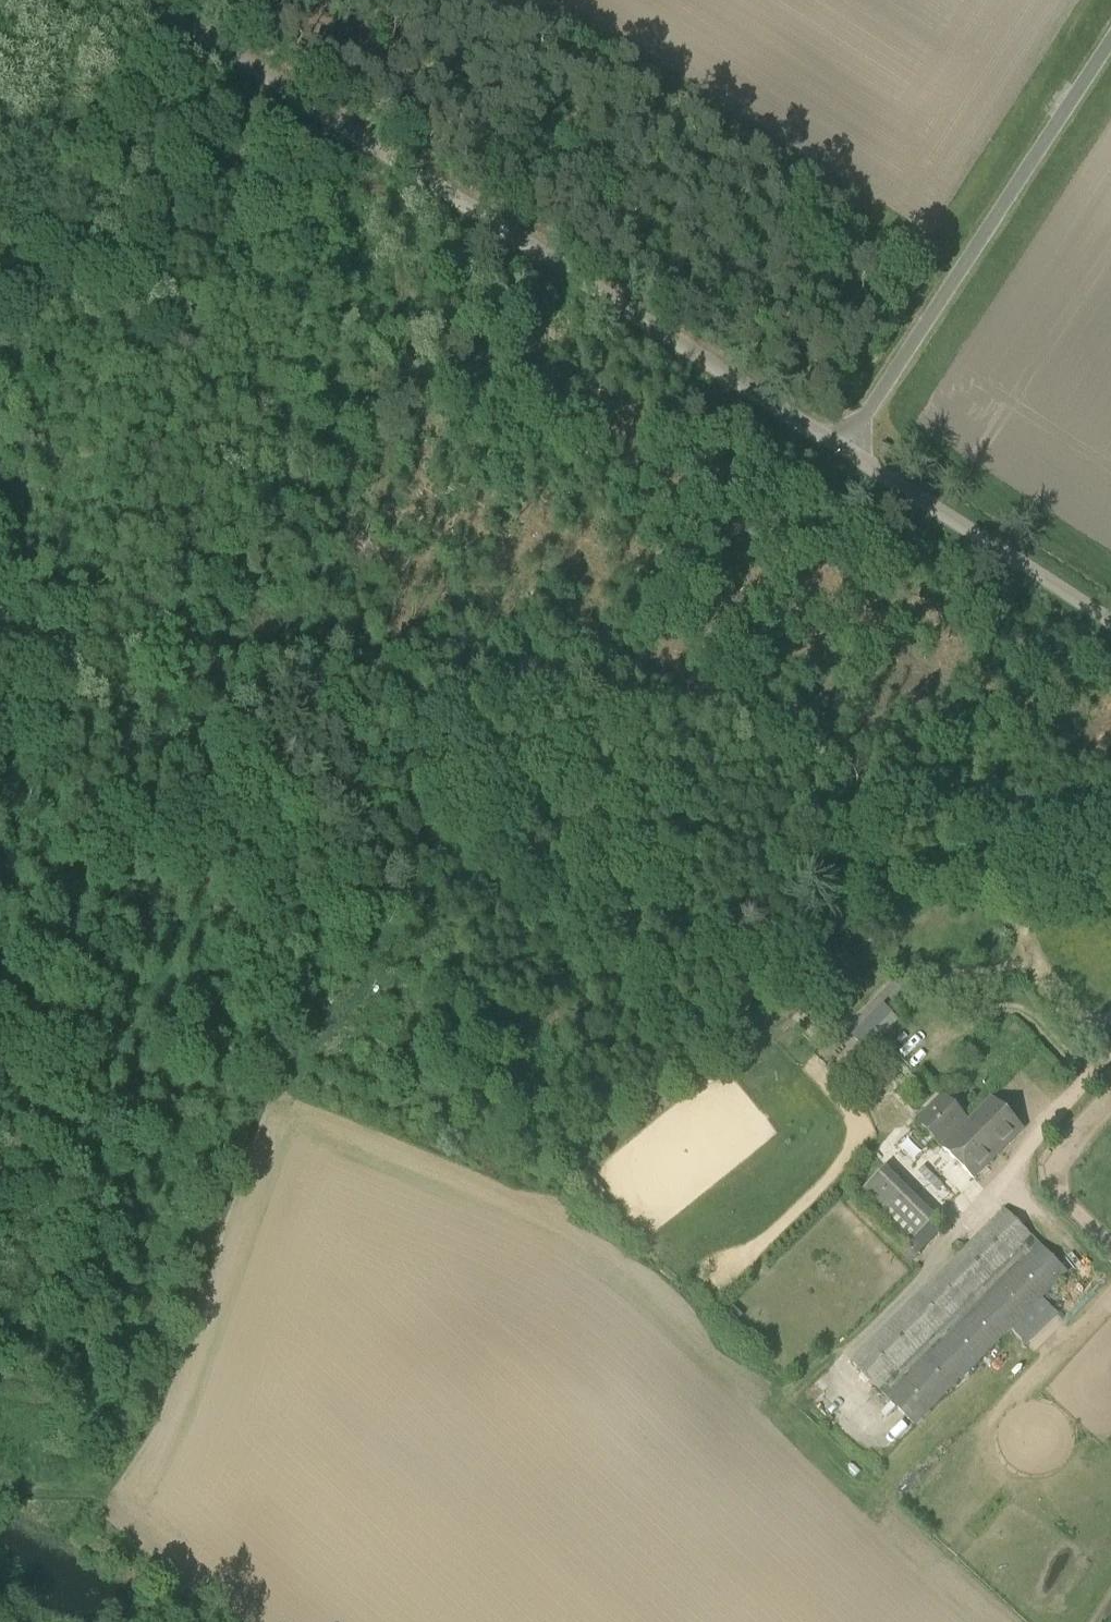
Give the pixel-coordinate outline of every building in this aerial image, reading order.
[(867,1053),(899,1020),(884,1005),(851,1037),(859,1045),(867,1053)] [(945,1095),(918,1121),(944,1147),(976,1179),(1002,1152),(1025,1129),(995,1098),(971,1122),(970,1121),(945,1095)] [(909,1245),(935,1218),(885,1168),(858,1195),(909,1245)] [(880,1392),(886,1399),(915,1427),(1068,1273),(1004,1210),(851,1364),(880,1392)]
